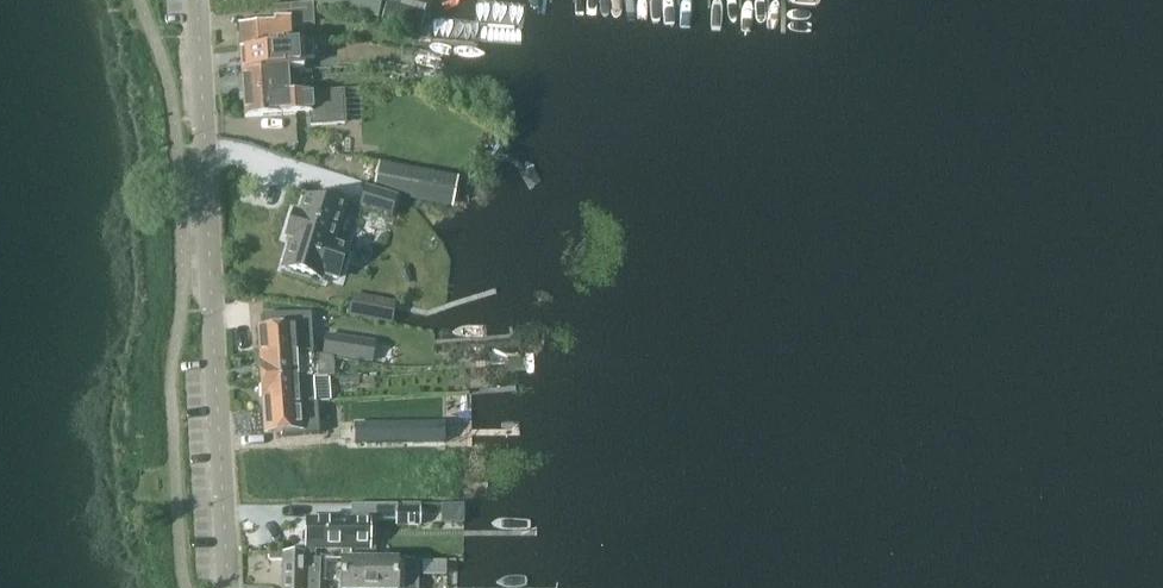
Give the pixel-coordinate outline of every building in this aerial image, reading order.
[(296,2),(313,5),(379,19),(383,0),(297,0),(296,2)] [(384,21),(417,31),(421,32),(421,31),(426,13),(404,7),(405,3),(399,1),(394,0),(390,0),(384,21)] [(281,46),(281,43),(291,43),(290,25),(313,24),(312,7),(271,9),(272,24),(240,26),(241,49),(281,46)] [(281,46),(241,49),(242,71),(292,68),(303,67),(302,57),(314,56),(313,42),(291,43),(281,43),(281,46)] [(244,96),(294,92),(292,68),(242,71),(244,96)] [(344,122),(342,90),(294,92),(244,96),(245,116),(295,113),(295,110),(309,109),(310,124),(344,122)] [(354,158),(355,137),(342,136),(341,157),(354,158)] [(452,205),(457,174),(380,159),(375,183),(392,189),(410,192),(409,198),(452,205)] [(367,208),(392,216),(398,197),(368,188),(363,201),(362,206),(367,208)] [(293,239),(293,240),(284,264),(284,266),(286,267),(294,270),(323,279),(325,275),(338,279),(348,249),(335,245),(348,202),(325,195),(322,202),(306,197),(301,213),(296,212),(288,237),(293,239)] [(354,294),(350,313),(361,315),(361,314),(364,301),(364,296),(354,294)] [(265,329),(259,329),(261,353),(311,350),(313,350),(312,333),(311,325),(310,311),(290,313),(288,313),(264,314),(265,329)] [(328,334),(324,353),(372,363),(376,343),(328,334)] [(311,350),(261,353),(262,380),(312,376),(315,376),(313,352),(313,351),(313,350),(311,350)] [(312,376),(262,380),(264,407),(314,403),(317,403),(328,402),(332,402),(330,375),(315,376),(312,376)] [(341,386),(360,384),(360,375),(340,376),(341,386)] [(314,403),(264,407),(266,431),(316,428),(314,403)] [(442,424),(355,425),(355,443),(442,443),(442,424)] [(306,547),(306,556),(317,556),(317,547),(342,547),(342,559),(376,559),(376,547),(370,547),(370,521),(398,521),(398,526),(421,526),(421,504),(398,504),(398,506),(352,506),(353,520),(306,520),(306,547)] [(442,523),(464,523),(464,504),(442,504),(442,523)] [(282,587),(317,587),(317,565),(317,559),(304,559),(304,553),(282,553),(282,560),(282,587)] [(342,559),(342,587),(416,587),(416,559),(376,559),(342,559)]
